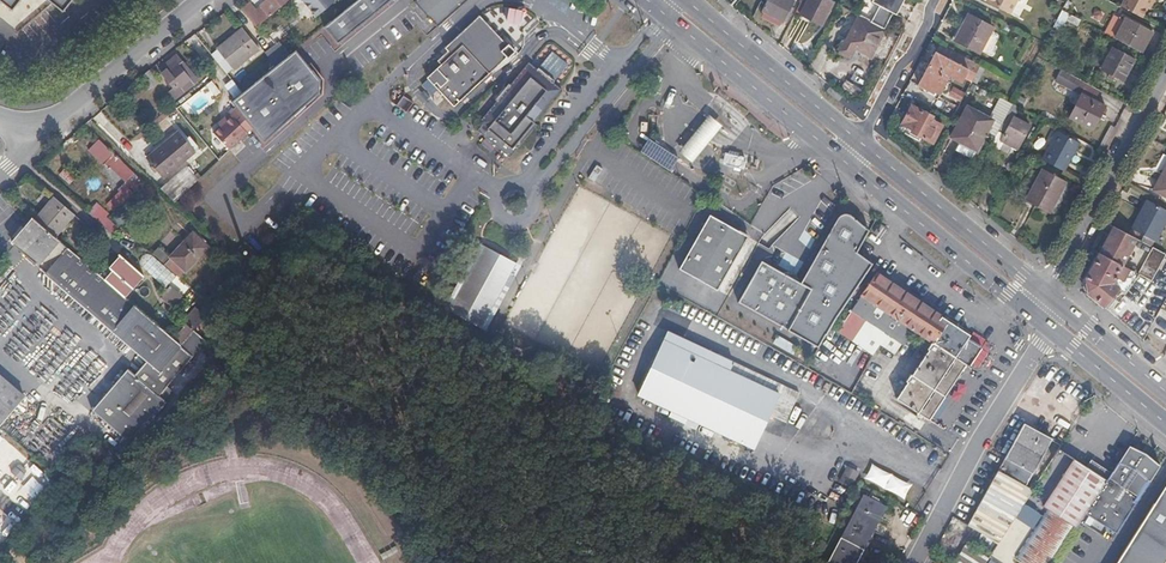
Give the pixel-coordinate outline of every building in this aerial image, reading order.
[(14,13),(24,0),(0,0),(0,2),(14,13)] [(67,11),(76,0),(53,0),(67,11)] [(241,10),(257,30),(266,23),(263,20),(289,0),(267,0),(267,1),(266,0),(253,0),(241,10)] [(334,0),(303,0),(316,16),(334,0)] [(353,0),(323,25),(337,42),(388,0),(354,0),(353,0)] [(437,24),(464,0),(413,0),(437,24)] [(763,12),(786,24),(798,3),(791,0),(770,0),(763,12)] [(825,0),(807,0),(798,16),(821,29),(835,5),(825,0)] [(905,0),(865,0),(857,16),(860,18),(884,31),(893,14),(896,16),(905,0)] [(985,1),(1011,14),(1018,0),(986,0),(985,1)] [(1068,1),(1063,10),(1072,15),(1080,0),(1069,0),(1068,1)] [(1123,7),(1143,18),(1152,1),(1155,3),(1157,0),(1126,0),(1123,7)] [(1064,32),(1072,15),(1063,10),(1054,27),(1064,32)] [(969,15),(955,42),(980,55),(994,28),(969,15)] [(448,111),(455,104),(457,106),(462,101),(461,99),(478,83),(481,85),(489,77),(487,75),(505,60),(507,61),(515,54),(507,45),(505,46),(479,16),(443,48),(446,52),(435,62),(438,67),(422,82),(448,111)] [(858,50),(870,56),(884,31),(860,18),(847,42),(845,41),(839,52),(853,60),(858,50)] [(1126,19),(1116,38),(1144,53),(1154,34),(1126,19)] [(216,50),(232,69),(258,47),(242,29),(216,50)] [(266,54),(275,65),(289,54),(280,42),(272,48),(266,54)] [(967,79),(974,83),(982,67),(943,46),(922,87),(935,94),(947,73),(960,80),(963,74),(968,77),(967,79)] [(275,65),(242,92),(235,98),(232,101),(237,107),(255,128),(264,141),(305,104),(304,104),(319,91),(319,78),(295,48),(289,54),(275,65)] [(1124,81),(1136,60),(1114,48),(1103,69),(1124,81)] [(165,91),(173,100),(198,80),(177,55),(160,69),(173,85),(165,91)] [(251,79),(254,82),(268,69),(258,58),(252,63),(253,65),(243,73),(246,78),(251,79)] [(537,67),(529,60),(510,83),(508,81),(495,97),(497,99),(478,122),(481,124),(476,130),(484,136),(494,145),(509,158),(538,123),(535,120),(561,88),(553,81),(556,78),(539,64),(537,67)] [(154,78),(148,70),(140,77),(146,85),(154,78)] [(211,80),(207,84),(215,95),(220,91),(211,80)] [(235,98),(242,92),(233,81),(226,87),(235,98)] [(1095,100),(1100,90),(1083,81),(1078,91),(1083,94),(1071,116),(1094,129),(1107,106),(1095,100)] [(953,96),(962,101),(965,96),(956,91),(953,96)] [(396,103),(406,111),(413,100),(402,93),(396,103)] [(995,122),(1002,126),(1014,104),(1002,98),(991,120),(969,109),(953,139),(978,154),(995,122)] [(1015,119),(1021,108),(1014,104),(1002,126),(1009,129),(1002,142),(1018,151),(1031,127),(1015,119)] [(912,106),(903,123),(914,130),(913,132),(934,144),(943,126),(932,120),(934,118),(912,106)] [(231,149),(255,128),(237,107),(224,119),(226,120),(215,131),(231,149)] [(130,136),(139,129),(138,127),(151,117),(145,110),(135,119),(125,108),(117,114),(127,125),(124,128),(130,136)] [(709,117),(678,154),(691,165),(721,128),(709,117)] [(1059,131),(1043,160),(1065,172),(1080,143),(1059,131)] [(146,157),(162,176),(193,151),(178,132),(146,157)] [(489,152),(494,145),(484,136),(479,143),(489,152)] [(119,175),(127,166),(102,142),(91,153),(106,167),(109,164),(119,175)] [(652,144),(644,157),(669,172),(677,160),(652,144)] [(742,153),(738,159),(754,173),(758,168),(742,153)] [(750,178),(754,173),(738,159),(734,164),(750,178)] [(135,190),(143,182),(127,166),(119,175),(124,180),(122,182),(124,183),(105,202),(113,209),(131,191),(128,188),(130,186),(135,190)] [(1045,170),(1028,201),(1052,213),(1068,183),(1045,170)] [(1154,192),(1165,198),(1165,170),(1154,192)] [(182,184),(187,189),(196,180),(191,176),(182,184)] [(161,188),(174,200),(184,192),(178,187),(170,179),(161,188)] [(187,189),(182,184),(178,187),(184,192),(187,189)] [(54,196),(34,219),(55,237),(74,214),(54,196)] [(1135,227),(1156,238),(1165,218),(1165,212),(1148,202),(1135,227)] [(88,214),(105,229),(110,234),(113,236),(116,232),(102,219),(107,214),(97,204),(88,214)] [(856,225),(842,214),(801,284),(809,289),(786,331),(819,350),(874,269),(858,258),(870,236),(856,225)] [(677,270),(716,291),(739,250),(746,237),(740,234),(707,216),(677,270)] [(125,367),(144,384),(146,381),(180,344),(149,317),(126,298),(105,280),(55,237),(34,219),(12,243),(138,353),(125,367)] [(1115,227),(1100,254),(1124,266),(1126,262),(1129,263),(1132,259),(1129,257),(1134,248),(1135,249),(1140,240),(1115,227)] [(170,256),(187,273),(211,249),(194,232),(170,256)] [(484,245),(447,308),(479,326),(516,264),(484,245)] [(1165,256),(1165,255),(1154,248),(1143,268),(1156,275),(1165,256)] [(1123,268),(1124,266),(1100,254),(1086,281),(1086,287),(1087,294),(1106,309),(1110,304),(1121,291),(1131,273),(1123,268)] [(116,267),(105,280),(126,298),(144,277),(121,257),(113,264),(116,267)] [(737,303),(786,331),(809,289),(801,284),(787,277),(760,262),(737,303)] [(900,404),(932,425),(940,412),(956,387),(980,349),(968,341),(971,337),(960,330),(901,292),(876,275),(852,313),(839,334),(876,358),(883,347),(898,357),(904,347),(906,348),(916,332),(934,344),(929,351),(933,353),(917,378),(914,377),(908,385),(911,387),(900,404)] [(635,394),(751,450),(770,414),(785,422),(799,393),(718,355),(712,365),(663,341),(635,394)] [(97,385),(123,407),(144,384),(125,367),(118,361),(97,385)] [(27,397),(0,375),(0,412),(8,419),(27,397)] [(144,384),(123,407),(119,411),(128,419),(116,432),(119,435),(155,393),(144,384)] [(119,411),(123,407),(97,385),(94,389),(119,411)] [(112,419),(119,411),(94,389),(87,397),(112,419)] [(107,425),(112,419),(87,397),(82,403),(107,425)] [(177,411),(181,406),(172,400),(168,405),(177,411)] [(119,411),(112,419),(107,425),(116,432),(128,419),(119,411)] [(8,419),(0,412),(0,426),(2,427),(8,419)] [(1059,446),(1022,425),(990,482),(993,489),(967,526),(968,527),(958,544),(960,546),(949,562),(983,562),(1059,446)] [(1128,448),(1129,447),(1126,446),(1075,525),(1079,528),(1086,517),(1113,535),(1158,466),(1157,465),(1155,465),(1141,454),(1132,450),(1128,448)] [(1018,562),(1048,562),(1102,481),(1106,474),(1088,462),(1083,469),(1071,461),(1040,509),(1043,511),(1012,559),(1018,562)] [(1156,490),(1158,491),(1113,562),(1161,562),(1165,554),(1165,474),(1156,490)] [(828,562),(831,562),(855,562),(885,507),(864,496),(828,562)] [(67,516),(70,519),(75,523),(89,509),(84,504),(73,515),(71,513),(67,516)]
